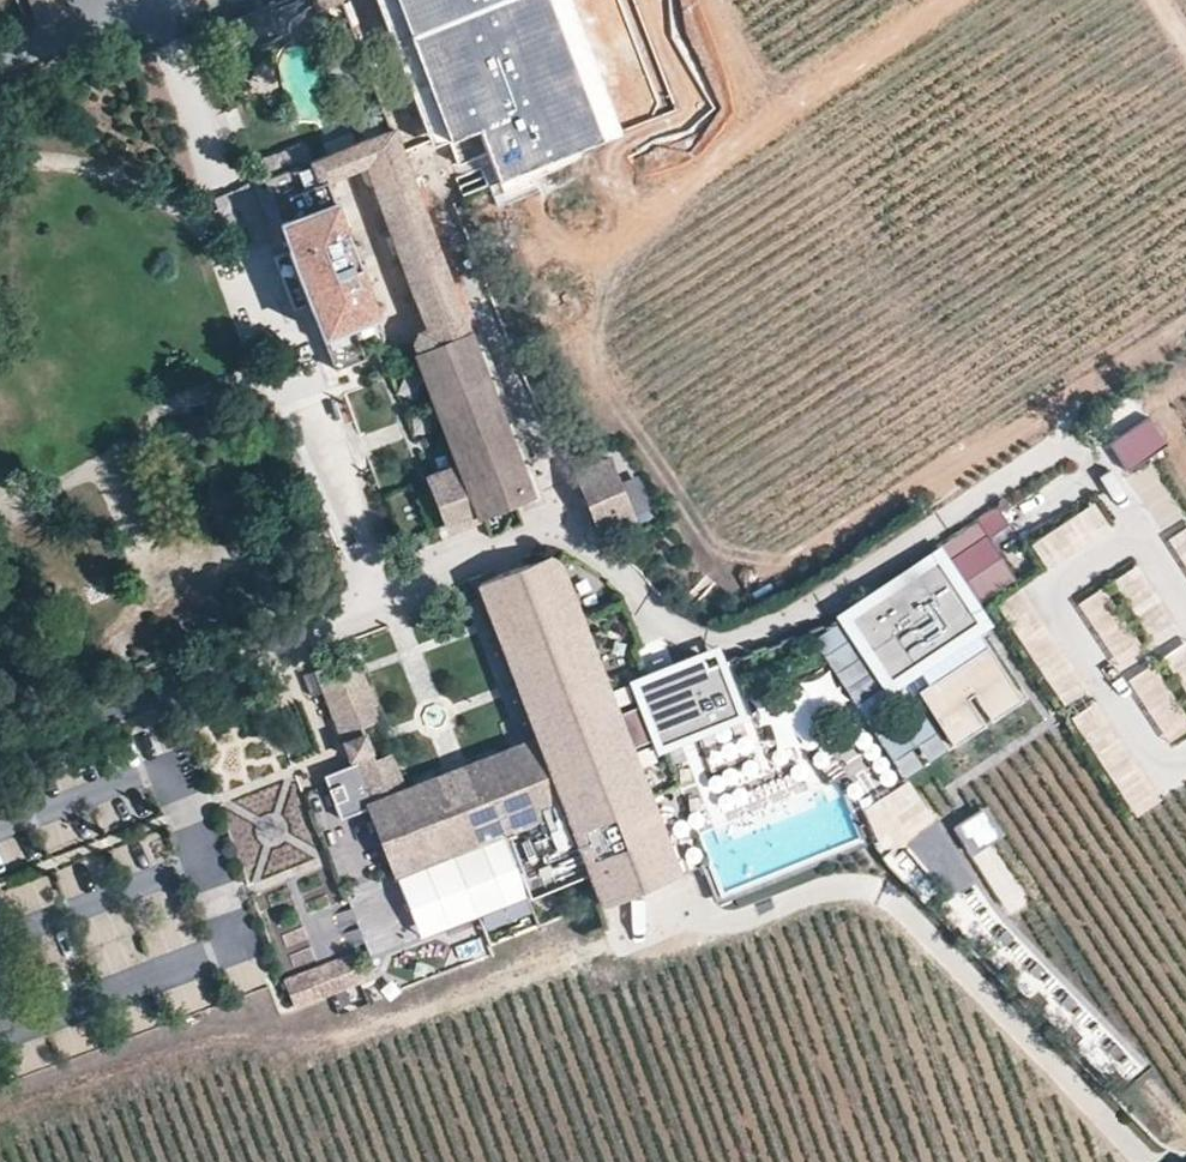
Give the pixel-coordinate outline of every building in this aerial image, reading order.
[(62,12),(57,0),(32,0),(40,21),(62,12)] [(468,149),(490,141),(504,177),(621,131),(569,0),(409,0),(468,149)] [(211,26),(222,56),(280,33),(267,5),(211,26)] [(532,495),(509,434),(473,337),(434,234),(394,126),(390,128),(315,158),(262,178),(289,249),(308,302),(320,337),(332,370),(363,359),(357,339),(381,331),(361,278),(326,180),(356,168),(373,212),(381,208),(413,295),(426,328),(418,332),(414,342),(417,351),(413,353),(446,442),(416,452),(446,528),(511,503),(530,496),(532,495)] [(289,249),(272,255),(292,308),(308,302),(289,249)] [(609,459),(575,473),(599,527),(633,515),(609,459)] [(1157,467),(1133,481),(1161,528),(1185,514),(1157,467)] [(533,502),(530,496),(511,503),(514,511),(521,515),(526,513),(531,511),(533,507),(533,502)] [(1033,546),(1052,572),(1114,528),(1096,502),(1033,546)] [(1173,537),(1185,558),(1185,529),(1173,537)] [(941,545),(833,614),(884,693),(992,624),(941,545)] [(518,685),(530,717),(506,727),(463,743),(452,748),(440,752),(397,769),(390,751),(378,756),(372,758),(367,745),(356,717),(364,714),(374,710),(361,678),(359,673),(357,668),(352,653),(314,668),(347,752),(358,780),(367,804),(391,868),(497,828),(564,802),(569,817),(645,790),(557,564),(550,558),(541,556),(477,581),(494,623),(518,685)] [(1139,566),(1115,582),(1157,646),(1181,630),(1139,566)] [(1118,670),(1143,657),(1108,589),(1083,601),(1118,670)] [(1059,705),(1083,694),(1050,626),(1027,637),(1059,705)] [(1164,659),(1185,689),(1185,643),(1164,659)] [(705,644),(624,675),(652,746),(733,715),(705,644)] [(984,650),(920,693),(956,746),(1020,703),(984,650)] [(1129,681),(1171,743),(1185,734),(1185,715),(1153,665),(1129,681)] [(185,744),(146,758),(231,995),(270,981),(185,744)] [(645,790),(569,817),(601,905),(709,866),(677,778),(645,790)] [(358,780),(343,786),(351,810),(367,804),(358,780)] [(78,811),(49,824),(60,848),(89,834),(78,811)] [(996,843),(991,819),(965,825),(970,849),(996,843)] [(916,839),(944,897),(975,883),(946,824),(916,839)] [(551,834),(562,859),(578,852),(567,826),(551,834)] [(521,890),(497,828),(391,868),(414,931),(521,890)] [(73,918),(172,891),(156,831),(103,846),(102,842),(55,854),(73,918)] [(953,902),(979,931),(999,914),(973,885),(953,902)] [(284,978),(294,1010),(363,988),(352,956),(284,978)]
